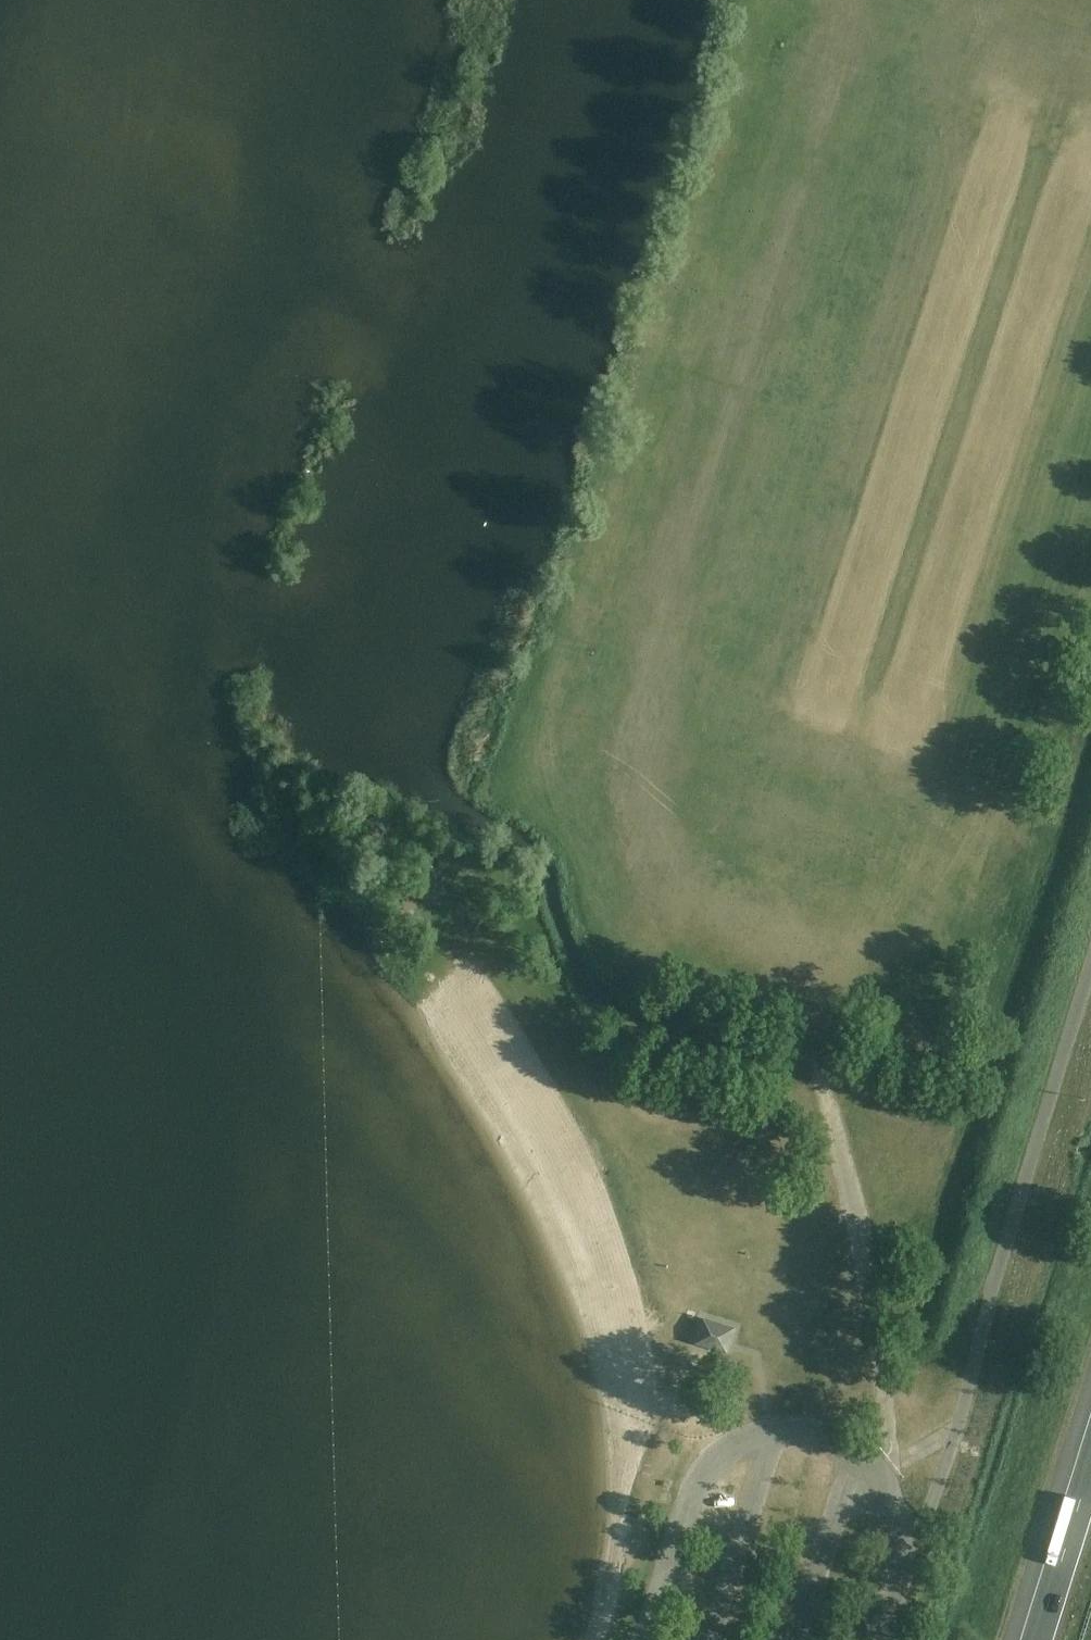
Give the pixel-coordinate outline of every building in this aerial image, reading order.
[(762,899),(765,890),(743,884),(741,894),(762,899)] [(732,1328),(705,1319),(698,1341),(726,1349),(732,1328)]
